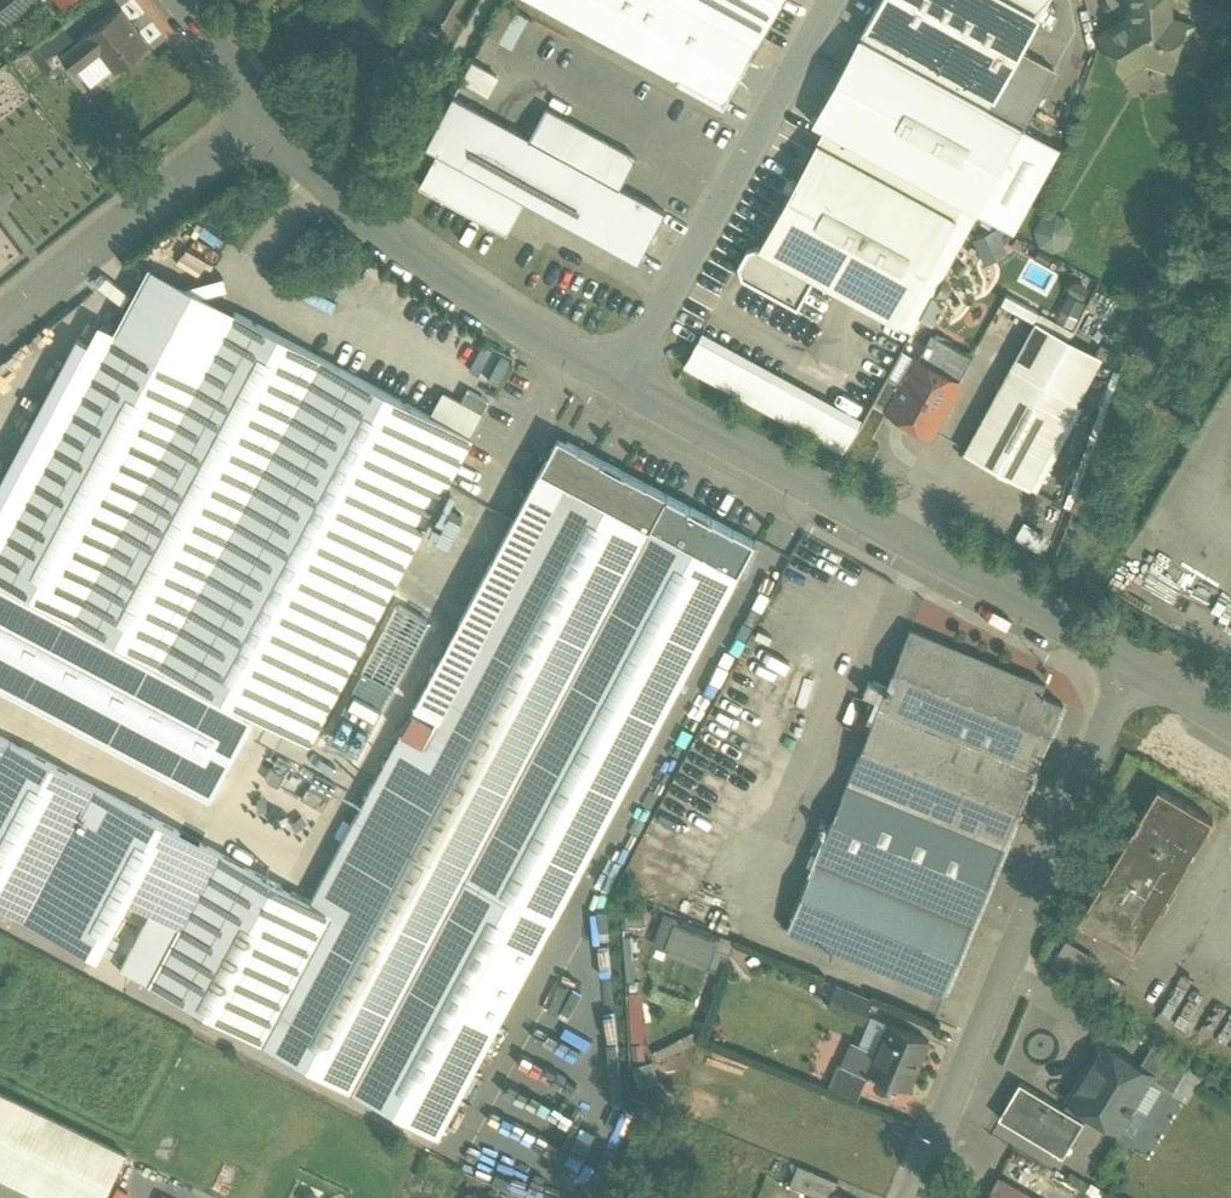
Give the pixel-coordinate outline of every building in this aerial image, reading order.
[(0,5),(0,7),(8,18),(30,0),(7,0),(0,5)] [(680,0),(530,0),(724,106),(758,43),(680,0)] [(758,43),(759,41),(768,46),(791,3),(785,0),(680,0),(758,43)] [(861,39),(991,109),(1051,0),(883,0),(861,39)] [(1144,8),(1144,15),(1124,28),(1123,26),(1102,39),(1124,73),(1145,59),(1175,68),(1181,47),(1188,49),(1195,26),(1172,20),(1171,0),(1130,0),(1144,8)] [(520,46),(533,12),(504,2),(491,35),(520,46)] [(121,9),(89,34),(62,55),(75,72),(102,51),(117,71),(150,45),(121,9)] [(62,25),(29,50),(47,73),(59,64),(53,56),(73,40),(62,25)] [(991,109),(861,39),(814,124),(826,130),(965,206),(978,214),(1024,128),(991,109)] [(467,81),(495,93),(505,72),(477,60),(467,81)] [(530,138),(454,96),(427,145),(439,152),(439,151),(440,151),(446,140),(461,149),(455,160),(527,199),(526,199),(639,261),(666,213),(621,188),(530,138)] [(637,158),(547,109),(530,138),(621,188),(637,158)] [(1024,128),(978,214),(1013,233),(1060,148),(1024,128)] [(965,206),(826,130),(761,248),(760,250),(815,280),(899,326),(965,206)] [(461,149),(446,140),(440,151),(455,160),(461,149)] [(440,151),(439,151),(439,152),(420,186),(507,234),(526,199),(527,199),(455,160),(440,151)] [(965,206),(899,326),(913,333),(978,214),(965,206)] [(1052,208),(1035,236),(1063,252),(1079,224),(1052,208)] [(815,280),(760,250),(761,248),(748,251),(739,267),(743,280),(799,310),(815,280)] [(190,397),(73,618),(159,664),(322,357),(236,312),(190,397)] [(1101,356),(1037,320),(1012,365),(1077,401),(1101,356)] [(862,420),(704,333),(685,367),(844,454),(862,420)] [(933,334),(919,359),(917,359),(903,385),(889,411),(932,434),(960,382),(959,382),(973,356),(933,334)] [(73,618),(190,397),(103,351),(0,547),(0,579),(73,618)] [(322,357),(159,664),(311,744),(473,438),(322,357)] [(1012,365),(965,453),(1031,488),(1077,401),(1012,365)] [(903,385),(888,376),(874,402),(889,411),(903,385)] [(489,401),(469,390),(462,402),(482,413),(489,401)] [(874,402),(845,455),(870,468),(883,445),(880,438),(876,436),(889,411),(874,402)] [(669,495),(559,437),(541,471),(651,529),(669,495)] [(651,529),(541,471),(517,516),(539,528),(626,575),(651,529)] [(517,516),(460,623),(483,635),(539,528),(517,516)] [(1052,539),(1024,524),(1016,539),(1044,554),(1052,539)] [(626,575),(539,528),(483,635),(460,623),(402,732),(512,790),(626,575)] [(451,905),(537,951),(740,574),(651,529),(626,575),(512,790),(451,905)] [(1046,684),(912,629),(880,707),(1037,772),(1064,705),(1041,695),(1046,684)] [(351,699),(336,727),(346,732),(361,704),(351,699)] [(1037,772),(880,707),(848,783),(1005,848),(1037,772)] [(512,790),(402,732),(312,902),(288,946),(293,949),(398,1005),(451,905),(512,790)] [(182,925),(220,852),(0,736),(0,900),(104,955),(133,899),(154,910),(182,925)] [(279,758),(267,781),(280,788),(292,764),(279,758)] [(337,786),(317,775),(303,800),(324,811),(337,786)] [(1005,848),(848,783),(817,859),(974,924),(1005,848)] [(1159,787),(1079,921),(1135,953),(1214,820),(1159,787)] [(259,794),(232,846),(284,873),(288,865),(286,864),(309,821),(302,817),(259,794)] [(312,902),(220,852),(182,925),(154,910),(122,968),(265,1044),(286,1005),(268,996),(293,949),(288,946),(312,902)] [(817,859),(787,931),(945,995),(974,924),(817,859)] [(451,905),(398,1005),(293,949),(268,996),(286,1005),(265,1044),(439,1137),(537,951),(451,905)] [(664,920),(655,947),(720,969),(730,941),(664,920)] [(1092,970),(1061,952),(1053,965),(1084,984),(1092,970)] [(1064,981),(1050,973),(1047,978),(1061,987),(1064,981)] [(873,1002),(836,987),(828,1007),(864,1022),(873,1002)] [(578,994),(538,1069),(573,1087),(612,1012),(578,994)] [(929,1040),(890,1024),(877,1053),(855,1043),(845,1066),(844,1067),(868,1078),(869,1077),(870,1077),(872,1074),(908,1089),(929,1040)] [(1188,1069),(1152,1047),(1139,1069),(1151,1076),(1150,1078),(1174,1092),(1188,1069)] [(1139,1069),(1105,1049),(1086,1081),(1083,1079),(1070,1100),(1118,1129),(1150,1078),(1151,1076),(1139,1069)] [(868,1078),(844,1067),(845,1066),(839,1064),(832,1080),(861,1093),(868,1078)] [(1085,1123),(1021,1084),(1000,1119),(1064,1158),(1085,1123)] [(0,1094),(0,1175),(46,1197),(106,1197),(126,1156),(0,1094)] [(615,1143),(589,1130),(569,1175),(595,1188),(615,1143)] [(799,1165),(790,1186),(814,1195),(821,1197),(831,1197),(832,1194),(834,1195),(839,1182),(799,1165)]
